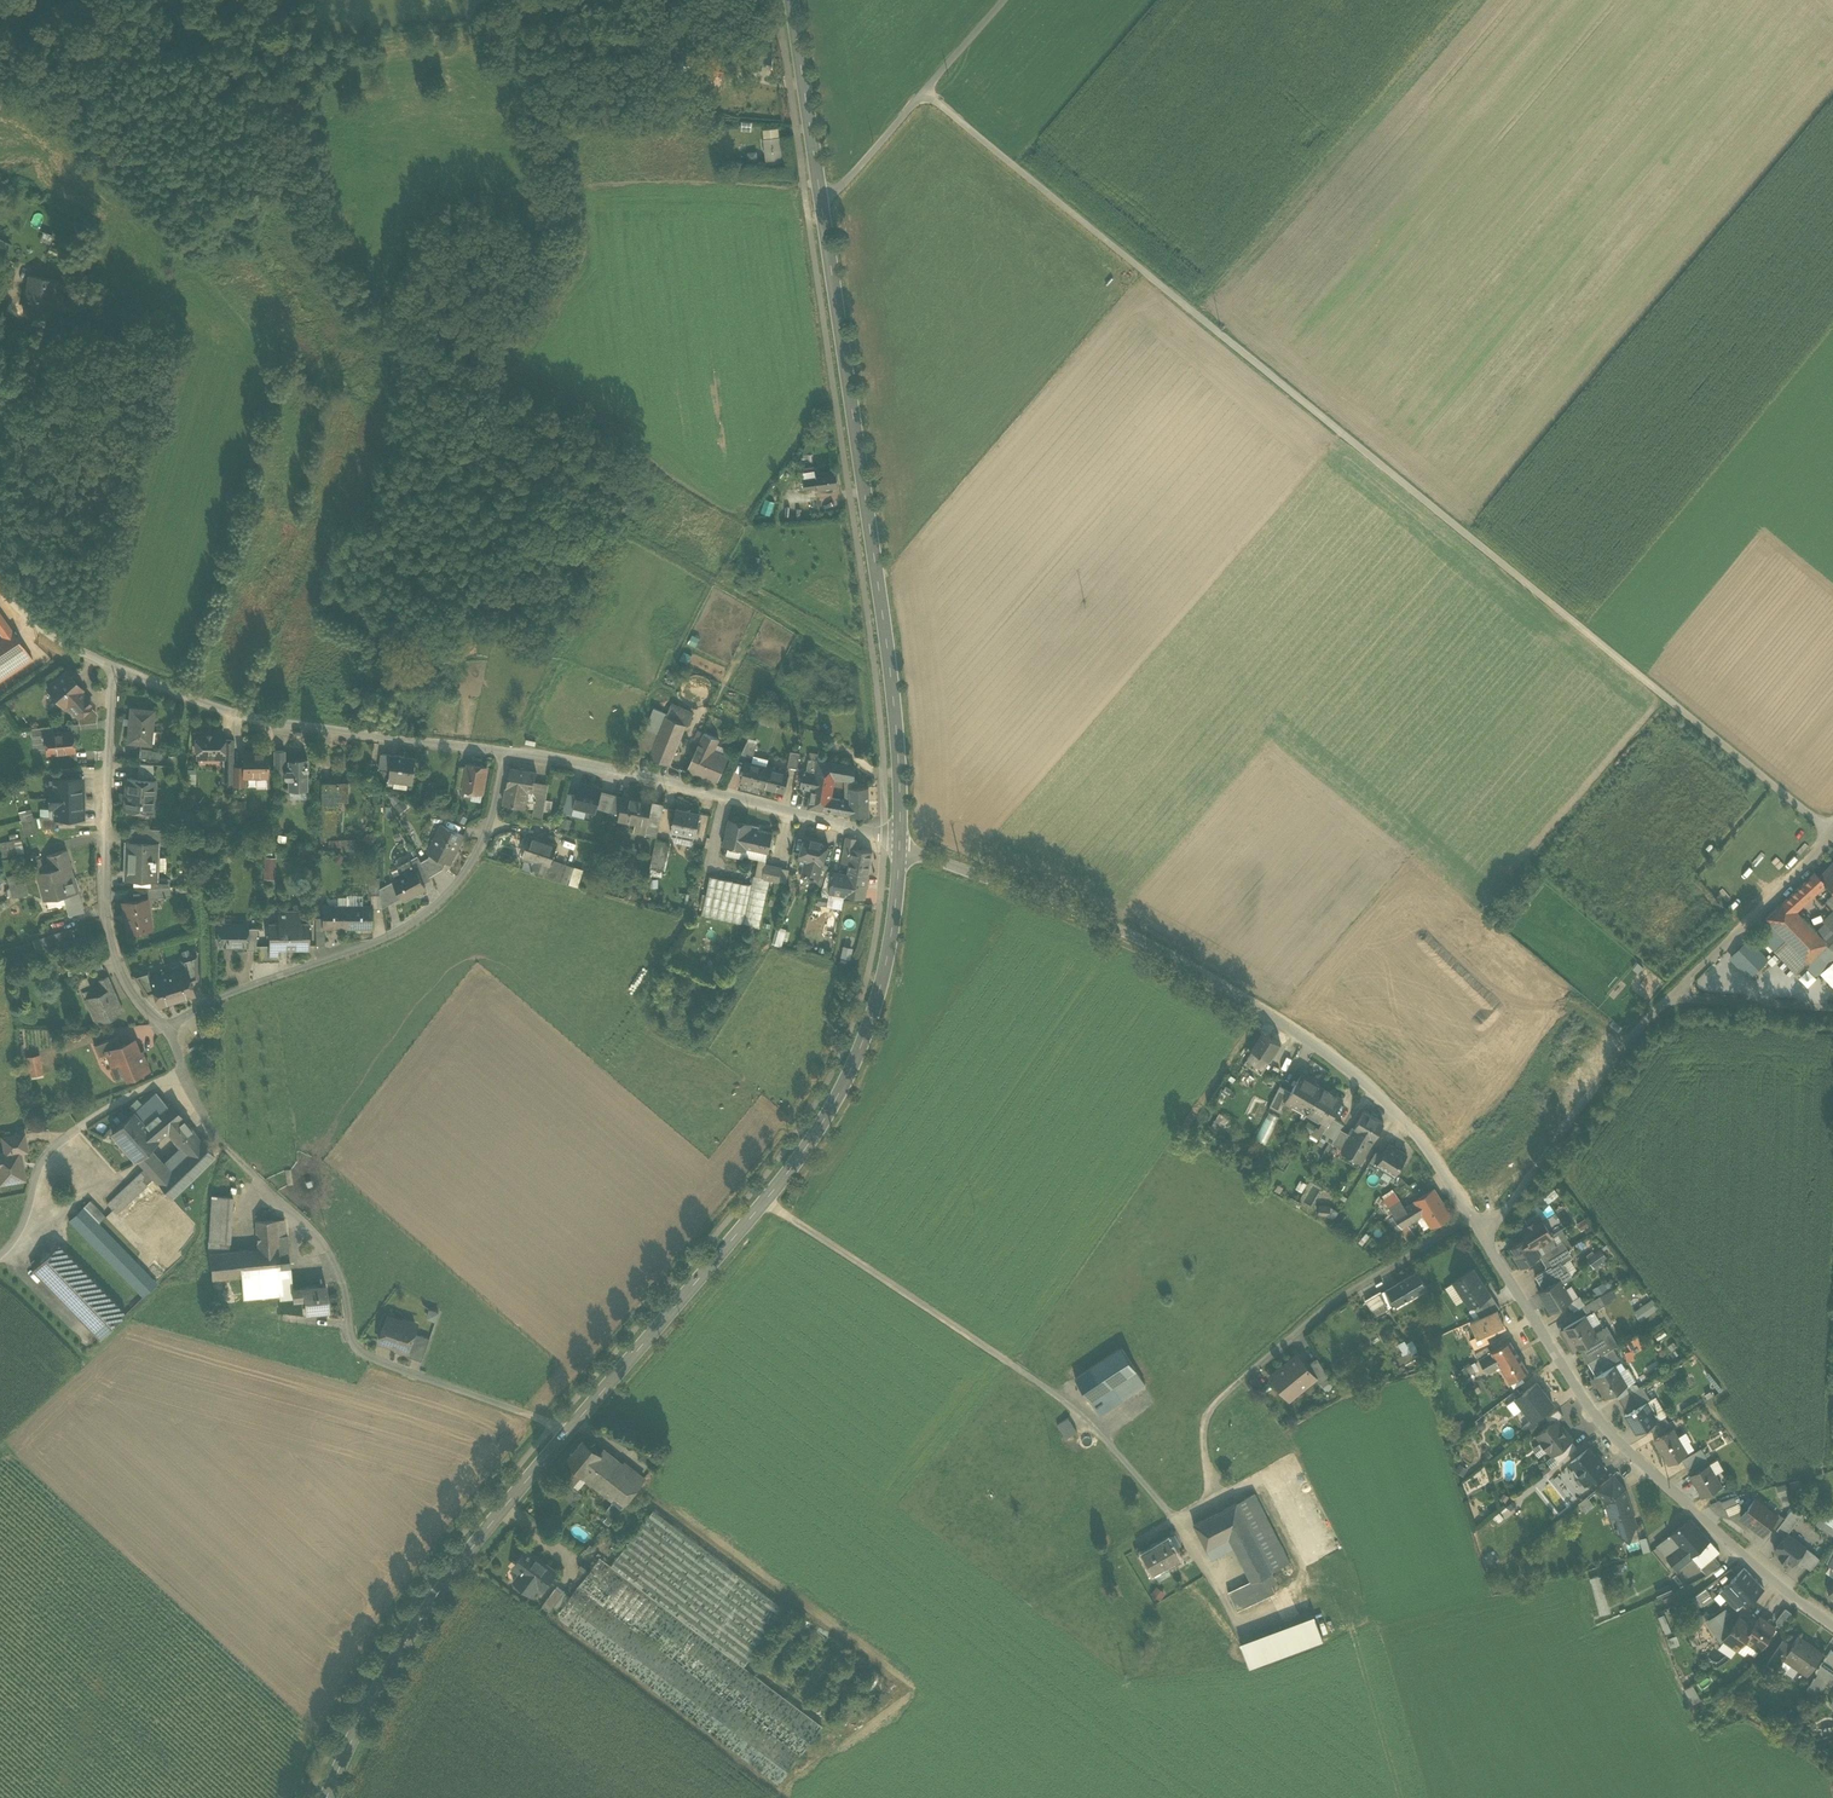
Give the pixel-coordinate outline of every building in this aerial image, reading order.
[(750,63),(771,64),(772,49),(750,48),(750,63)] [(742,130),(751,131),(752,121),(743,121),(742,130)] [(763,139),(766,164),(782,162),(779,137),(763,139)] [(3,264),(0,273),(0,276),(11,280),(15,268),(3,264)] [(24,314),(48,319),(50,307),(60,309),(64,282),(30,275),(27,289),(28,289),(24,314)] [(819,486),(819,489),(838,486),(836,469),(817,472),(818,479),(819,486)] [(803,481),(804,488),(819,486),(818,479),(803,481)] [(2,637),(11,630),(0,613),(0,634),(2,637)] [(11,630),(2,637),(0,638),(0,666),(25,649),(11,630)] [(0,666),(0,682),(33,660),(25,649),(0,666)] [(66,703),(79,717),(90,707),(92,705),(80,691),(82,689),(67,672),(55,682),(54,681),(48,686),(50,687),(47,689),(63,706),(66,703)] [(671,704),(667,713),(649,756),(670,765),(686,725),(687,726),(692,714),(671,704)] [(79,717),(79,724),(95,723),(96,714),(90,707),(79,717)] [(634,749),(649,756),(667,713),(654,707),(643,735),(640,734),(634,749)] [(127,741),(150,743),(153,710),(131,708),(130,718),(129,724),(127,741)] [(30,729),(31,737),(45,735),(53,734),(52,727),(30,729)] [(223,757),(223,740),(223,732),(220,729),(216,729),(214,732),(197,732),(197,757),(214,757),(214,754),(222,754),(222,757),(223,757)] [(45,735),(47,754),(74,751),(72,732),(53,734),(45,735)] [(687,772),(716,784),(728,756),(714,750),(719,739),(704,733),(687,772)] [(223,765),(233,765),(233,739),(223,740),(223,757),(223,765)] [(741,754),(753,757),(757,743),(747,740),(741,754)] [(139,757),(159,759),(160,751),(140,749),(139,757)] [(256,777),(257,777),(257,775),(266,775),(266,752),(255,752),(255,750),(243,750),(243,766),(243,777),(244,777),(256,777)] [(274,766),(285,766),(285,750),(273,751),(274,766)] [(788,766),(797,768),(800,752),(791,750),(788,766)] [(379,769),(390,770),(392,755),(381,753),(379,769)] [(409,779),(413,780),(416,758),(392,755),(390,770),(389,776),(395,777),(409,779)] [(807,771),(815,773),(817,758),(809,757),(807,771)] [(306,789),(307,789),(307,758),(299,758),(299,760),(287,760),(287,769),(286,769),(284,771),(284,777),(286,778),(288,778),(288,789),(289,789),(306,789)] [(845,779),(855,780),(855,765),(817,758),(815,773),(815,774),(835,778),(842,779),(845,779)] [(750,783),(762,786),(767,766),(745,761),(741,780),(750,782),(750,783)] [(137,779),(153,780),(154,766),(154,764),(138,763),(137,779)] [(472,790),(482,792),(487,767),(469,763),(468,767),(464,789),(472,790)] [(223,784),(233,783),(233,766),(233,765),(223,765),(223,784)] [(233,783),(233,785),(244,785),(244,777),(243,777),(243,766),(233,766),(233,783)] [(457,787),(464,789),(468,767),(460,766),(457,787)] [(787,771),(767,766),(762,786),(784,792),(788,772),(787,771)] [(56,771),(56,779),(58,779),(70,779),(70,768),(56,771)] [(503,804),(524,808),(528,790),(533,791),(537,772),(510,768),(503,804)] [(807,771),(804,771),(801,786),(812,788),(815,774),(815,773),(807,771)] [(808,807),(822,810),(825,799),(831,801),(831,797),(835,778),(815,774),(812,788),(808,807)] [(257,777),(256,777),(256,788),(267,788),(266,775),(257,775),(257,777)] [(409,779),(395,777),(394,787),(407,789),(409,779)] [(48,788),(49,798),(83,798),(83,787),(82,787),(82,779),(77,779),(77,778),(70,779),(58,779),(56,779),(53,779),(54,788),(48,788)] [(125,810),(152,812),(154,780),(153,780),(137,779),(128,778),(125,810)] [(845,800),(850,801),(850,787),(855,787),(855,780),(845,779),(845,800)] [(323,808),(332,808),(331,798),(337,798),(337,800),(348,800),(348,783),(337,783),(337,784),(322,784),(323,808)] [(601,788),(580,783),(577,795),(574,806),(596,811),(596,807),(601,790),(601,788)] [(850,787),(850,801),(851,815),(870,815),(869,787),(855,787),(850,787)] [(306,798),(306,789),(289,789),(289,798),(306,798)] [(482,792),(472,790),(471,799),(481,801),(482,792)] [(524,808),(534,810),(536,797),(533,791),(528,790),(524,808)] [(596,807),(610,811),(615,793),(601,790),(596,807)] [(563,810),(572,813),(574,806),(577,795),(567,793),(563,810)] [(610,811),(619,813),(623,795),(615,793),(610,811)] [(652,801),(623,795),(619,813),(618,818),(637,822),(638,819),(648,821),(647,824),(648,824),(652,801)] [(532,817),(542,819),(546,798),(536,797),(534,810),(532,817)] [(822,810),(851,815),(850,801),(845,800),(838,798),(831,797),(831,801),(825,799),(822,810)] [(83,809),(83,798),(49,798),(49,809),(54,808),(54,816),(54,817),(56,817),(59,817),(59,818),(77,818),(77,817),(83,817),(82,809),(83,809)] [(402,799),(395,804),(400,811),(407,806),(402,799)] [(656,836),(657,836),(664,803),(652,801),(648,824),(647,824),(645,834),(656,836)] [(40,809),(40,817),(49,817),(49,816),(54,816),(54,808),(49,809),(40,809)] [(332,808),(323,808),(322,808),(322,838),(336,838),(336,811),(332,811),(332,808)] [(671,830),(696,835),(700,813),(676,808),(671,830)] [(19,814),(22,824),(33,821),(31,811),(19,814)] [(40,817),(42,828),(56,828),(56,817),(54,817),(54,816),(49,816),(49,817),(40,817)] [(1773,818),(1765,827),(1774,836),(1782,827),(1773,818)] [(745,849),(745,847),(749,827),(758,829),(759,826),(730,819),(724,844),(728,845),(745,849)] [(22,824),(25,836),(36,832),(33,821),(22,824)] [(446,861),(450,863),(464,835),(441,824),(444,826),(431,852),(428,851),(431,853),(446,861)] [(444,826),(441,824),(428,851),(431,852),(444,826)] [(129,827),(129,841),(157,842),(157,843),(162,844),(163,828),(129,827)] [(773,833),(758,829),(749,827),(745,847),(767,852),(768,852),(773,833)] [(522,855),(523,855),(550,865),(552,859),(557,846),(529,836),(522,855)] [(817,880),(818,880),(822,863),(828,842),(805,836),(800,858),(806,859),(804,868),(808,869),(806,876),(802,875),(802,876),(817,880)] [(844,847),(856,849),(857,839),(846,837),(844,847)] [(334,849),(335,861),(349,861),(347,838),(328,839),(329,849),(334,849)] [(10,841),(7,842),(10,856),(24,853),(21,839),(17,840),(10,841)] [(656,839),(653,853),(660,854),(663,840),(656,839)] [(669,842),(663,840),(660,854),(657,869),(662,870),(669,842)] [(156,856),(157,843),(157,842),(129,841),(126,841),(125,878),(133,879),(151,879),(156,880),(156,878),(156,870),(156,856)] [(10,856),(7,842),(0,843),(0,845),(3,857),(10,856)] [(744,854),(745,849),(728,845),(726,853),(743,857),(744,854)] [(745,849),(744,854),(766,859),(767,852),(745,847),(745,849)] [(848,871),(849,871),(869,874),(872,851),(856,849),(844,847),(841,863),(850,864),(848,871)] [(35,874),(39,887),(74,877),(66,850),(46,856),(48,864),(50,870),(44,871),(35,874)] [(429,857),(421,861),(429,876),(443,868),(446,861),(431,853),(429,857)] [(657,869),(660,854),(653,853),(650,867),(657,869)] [(48,864),(42,866),(39,855),(31,857),(35,874),(44,871),(50,870),(48,864)] [(431,879),(429,876),(421,861),(418,855),(410,859),(415,869),(416,868),(423,883),(431,879)] [(522,859),(526,861),(533,863),(530,871),(546,876),(550,865),(523,855),(522,859)] [(166,856),(156,856),(156,870),(166,870),(166,856)] [(276,857),(265,856),(263,878),(275,879),(276,857)] [(400,864),(405,874),(415,869),(410,859),(400,864)] [(546,876),(560,881),(566,864),(552,859),(550,865),(546,876)] [(523,869),(530,871),(533,863),(526,861),(523,869)] [(1819,877),(1818,878),(1825,884),(1832,892),(1832,862),(1819,877)] [(823,886),(827,871),(829,865),(822,863),(818,880),(817,880),(816,884),(823,886)] [(573,866),(566,864),(560,881),(567,884),(573,866)] [(770,879),(779,881),(782,868),(765,864),(762,877),(770,879)] [(416,868),(415,869),(405,874),(393,881),(401,896),(403,899),(426,887),(423,883),(416,868)] [(831,892),(834,873),(827,871),(823,886),(822,891),(829,892),(831,892)] [(865,897),(869,874),(849,871),(848,875),(834,873),(831,892),(844,894),(865,897)] [(1803,883),(1814,894),(1825,884),(1818,878),(1819,877),(1815,872),(1803,883)] [(702,915),(743,923),(752,885),(710,876),(702,915)] [(753,876),(752,885),(743,923),(760,927),(770,879),(762,877),(753,876)] [(81,899),(74,877),(39,887),(43,901),(46,901),(63,896),(65,904),(68,914),(68,916),(84,912),(80,900),(81,899)] [(369,894),(380,894),(380,877),(369,877),(369,894)] [(150,886),(150,888),(169,887),(169,878),(156,878),(156,880),(151,879),(150,886)] [(380,894),(382,906),(401,896),(393,881),(380,888),(380,894)] [(10,887),(13,899),(27,895),(24,883),(10,887)] [(1797,889),(1807,900),(1814,894),(1803,883),(1797,889)] [(170,896),(169,887),(150,888),(147,888),(149,899),(170,896)] [(1807,900),(1797,889),(1785,900),(1796,911),(1807,900)] [(841,909),(844,894),(831,892),(829,892),(827,906),(841,909)] [(348,896),(348,905),(364,905),(363,896),(357,896),(357,894),(348,894),(348,896)] [(373,905),(373,908),(382,906),(380,894),(369,894),(371,905),(372,905),(373,905)] [(48,908),(65,904),(63,896),(46,901),(48,908)] [(348,905),(348,896),(339,896),(339,905),(348,905)] [(124,902),(128,932),(151,929),(149,919),(152,919),(150,908),(148,908),(146,899),(124,902)] [(1786,939),(1807,962),(1827,943),(1826,942),(1816,931),(1796,911),(1785,900),(1766,918),(1770,921),(1777,929),(1786,939)] [(323,927),(348,928),(348,905),(339,905),(322,905),(322,918),(322,928),(323,927)] [(364,905),(348,905),(348,928),(373,928),(373,908),(373,905),(372,905),(371,905),(364,905)] [(268,945),(278,945),(308,945),(308,923),(300,923),(300,910),(282,910),(282,917),(283,917),(283,923),(268,923),(268,945)] [(1823,921),(1825,923),(1816,931),(1826,942),(1832,935),(1832,911),(1823,921)] [(316,945),(324,945),(324,930),(323,930),(323,927),(322,928),(322,918),(316,918),(316,945)] [(1786,939),(1777,929),(1770,921),(1759,932),(1775,949),(1782,943),(1786,939)] [(246,945),(247,945),(247,927),(247,923),(221,923),(221,934),(218,934),(218,942),(221,945),(246,945)] [(773,942),(782,945),(787,928),(777,926),(773,942)] [(246,949),(255,949),(257,927),(247,927),(247,945),(246,945),(246,949)] [(50,937),(54,949),(75,943),(71,930),(50,937)] [(41,940),(45,952),(54,949),(50,937),(41,940)] [(1768,957),(1748,937),(1728,956),(1748,976),(1768,957)] [(1786,939),(1782,943),(1775,949),(1797,972),(1805,965),(1807,962),(1786,939)] [(1805,965),(1816,976),(1832,959),(1832,949),(1827,943),(1807,962),(1805,965)] [(259,945),(258,961),(278,960),(278,945),(268,945),(259,945)] [(850,958),(852,947),(843,945),(841,956),(850,958)] [(185,969),(189,980),(198,977),(197,955),(181,959),(184,969),(185,969)] [(87,965),(89,971),(101,968),(100,962),(87,965)] [(69,968),(70,975),(80,972),(79,965),(69,968)] [(184,969),(168,974),(176,1000),(193,994),(189,980),(185,969),(184,969)] [(133,975),(145,994),(154,991),(150,980),(151,980),(148,970),(133,975)] [(159,1005),(176,1000),(168,974),(151,980),(150,980),(154,991),(159,1005)] [(80,987),(89,983),(86,977),(77,981),(80,987)] [(86,1000),(95,1023),(123,1012),(107,977),(99,981),(101,986),(104,992),(98,995),(86,1000)] [(96,988),(98,995),(104,992),(101,986),(96,988)] [(98,995),(96,988),(83,993),(86,1000),(98,995)] [(1250,1047),(1253,1049),(1270,1060),(1281,1043),(1261,1030),(1250,1047)] [(95,1046),(100,1057),(108,1054),(106,1051),(119,1046),(116,1037),(95,1046)] [(125,1077),(125,1079),(148,1070),(141,1053),(139,1054),(134,1042),(126,1045),(125,1044),(119,1046),(106,1051),(108,1054),(112,1066),(119,1063),(125,1077)] [(1264,1070),(1270,1060),(1253,1049),(1247,1059),(1264,1070)] [(43,1075),(39,1056),(27,1058),(30,1077),(43,1075)] [(112,1066),(110,1067),(116,1081),(125,1077),(119,1063),(112,1066)] [(1307,1111),(1322,1086),(1315,1082),(1315,1079),(1310,1076),(1306,1077),(1301,1074),(1291,1092),(1285,1101),(1286,1101),(1290,1104),(1293,1103),(1296,1102),(1303,1106),(1303,1110),(1307,1111)] [(1270,1106),(1280,1111),(1286,1101),(1285,1101),(1291,1092),(1280,1085),(1270,1106)] [(1343,1098),(1322,1086),(1307,1111),(1328,1123),(1332,1117),(1343,1098)] [(134,1113),(144,1124),(167,1106),(156,1092),(134,1113)] [(180,1121),(167,1106),(144,1124),(159,1141),(168,1134),(180,1122),(180,1121)] [(1266,1141),(1279,1115),(1268,1109),(1255,1136),(1266,1141)] [(1354,1127),(1374,1138),(1384,1122),(1377,1118),(1377,1117),(1371,1114),(1364,1110),(1354,1127)] [(147,1151),(159,1141),(144,1124),(134,1113),(112,1133),(136,1160),(137,1159),(137,1160),(147,1151)] [(1213,1123),(1225,1132),(1231,1123),(1219,1115),(1213,1123)] [(1348,1133),(1340,1128),(1343,1123),(1332,1117),(1328,1123),(1320,1136),(1332,1142),(1339,1147),(1348,1133)] [(168,1134),(175,1143),(192,1129),(183,1118),(180,1121),(180,1122),(168,1134)] [(1362,1160),(1374,1138),(1354,1127),(1350,1134),(1348,1133),(1339,1147),(1362,1160)] [(165,1172),(157,1180),(171,1199),(195,1177),(214,1157),(192,1129),(175,1143),(184,1154),(165,1172)] [(3,1138),(4,1147),(25,1143),(24,1134),(3,1138)] [(23,1180),(20,1162),(22,1162),(20,1152),(27,1151),(25,1143),(4,1147),(5,1154),(0,1155),(0,1184),(23,1180)] [(1380,1166),(1394,1175),(1407,1154),(1389,1143),(1382,1154),(1376,1164),(1380,1166)] [(1368,1164),(1377,1170),(1380,1166),(1376,1164),(1382,1154),(1376,1150),(1368,1164)] [(165,1172),(147,1151),(137,1160),(153,1178),(157,1180),(165,1172)] [(134,1178),(143,1188),(152,1179),(144,1169),(134,1178)] [(107,1204),(116,1213),(143,1188),(134,1178),(107,1204)] [(1433,1189),(1416,1200),(1425,1213),(1432,1224),(1449,1214),(1433,1189)] [(1390,1209),(1394,1214),(1405,1207),(1394,1191),(1383,1199),(1390,1209)] [(211,1196),(208,1241),(230,1242),(233,1197),(211,1196)] [(1407,1224),(1425,1213),(1416,1200),(1405,1207),(1394,1214),(1392,1215),(1402,1228),(1407,1224)] [(90,1201),(83,1208),(99,1224),(105,1217),(90,1201)] [(145,1271),(99,1224),(83,1208),(69,1221),(143,1297),(157,1284),(145,1271)] [(1397,1231),(1400,1229),(1402,1228),(1392,1215),(1390,1217),(1387,1219),(1397,1231)] [(1528,1236),(1534,1246),(1551,1236),(1552,1236),(1540,1217),(1528,1224),(1529,1226),(1524,1230),(1528,1236)] [(276,1220),(277,1236),(285,1235),(284,1219),(276,1220)] [(278,1247),(277,1236),(276,1220),(255,1221),(258,1249),(278,1247)] [(1407,1224),(1402,1228),(1400,1229),(1408,1240),(1415,1235),(1407,1224)] [(285,1235),(277,1236),(278,1247),(286,1246),(285,1235)] [(1540,1256),(1539,1255),(1534,1246),(1528,1236),(1511,1246),(1515,1252),(1513,1253),(1521,1267),(1540,1256)] [(1556,1244),(1551,1236),(1534,1246),(1539,1255),(1543,1253),(1556,1244)] [(1543,1253),(1547,1260),(1567,1248),(1563,1240),(1556,1244),(1543,1253)] [(230,1251),(230,1242),(208,1241),(208,1253),(230,1251)] [(32,1270),(100,1339),(126,1314),(58,1245),(32,1270)] [(287,1261),(286,1246),(278,1247),(279,1262),(287,1261)] [(279,1262),(278,1247),(258,1249),(230,1251),(208,1253),(212,1280),(241,1277),(243,1299),(279,1296),(280,1300),(293,1299),(292,1289),(293,1289),(289,1261),(287,1261),(279,1262)] [(1593,1266),(1607,1259),(1602,1247),(1587,1254),(1593,1266)] [(1572,1257),(1567,1248),(1547,1260),(1550,1266),(1560,1260),(1561,1264),(1572,1257)] [(1539,1255),(1540,1256),(1547,1268),(1550,1266),(1547,1260),(1543,1253),(1539,1255)] [(1535,1275),(1543,1289),(1559,1279),(1560,1280),(1558,1280),(1560,1284),(1572,1277),(1566,1266),(1562,1265),(1561,1264),(1560,1260),(1550,1266),(1547,1268),(1535,1275)] [(1454,1282),(1470,1306),(1472,1305),(1488,1294),(1488,1293),(1473,1270),(1454,1282)] [(1394,1302),(1397,1306),(1427,1288),(1417,1271),(1397,1283),(1398,1285),(1388,1291),(1387,1289),(1386,1289),(1394,1302)] [(1564,1289),(1560,1284),(1558,1280),(1560,1280),(1559,1279),(1543,1289),(1538,1291),(1551,1312),(1571,1300),(1565,1289),(1564,1289)] [(1397,1283),(1387,1289),(1388,1291),(1398,1285),(1397,1283)] [(304,1298),(306,1312),(328,1310),(326,1285),(303,1287),(303,1288),(293,1289),(292,1289),(293,1299),(304,1298)] [(1379,1294),(1387,1307),(1394,1302),(1386,1289),(1379,1294)] [(1472,1305),(1480,1317),(1500,1308),(1490,1292),(1488,1293),(1488,1294),(1472,1305)] [(1367,1301),(1375,1314),(1387,1307),(1379,1294),(1367,1301)] [(1587,1314),(1588,1315),(1593,1312),(1605,1304),(1600,1295),(1583,1306),(1587,1314)] [(1633,1307),(1638,1317),(1658,1309),(1654,1298),(1633,1307)] [(427,1317),(437,1319),(438,1310),(428,1308),(427,1317)] [(1478,1339),(1485,1336),(1505,1327),(1497,1310),(1470,1322),(1478,1339)] [(1587,1314),(1583,1317),(1589,1328),(1599,1322),(1593,1312),(1588,1315),(1587,1314)] [(1563,1328),(1576,1350),(1579,1348),(1595,1338),(1595,1337),(1589,1328),(1583,1317),(1563,1328)] [(408,1351),(415,1333),(417,1327),(415,1324),(407,1321),(403,1323),(403,1324),(392,1320),(388,1330),(384,1329),(379,1341),(403,1349),(403,1350),(408,1351)] [(1579,1348),(1587,1362),(1613,1347),(1618,1344),(1607,1326),(1595,1333),(1596,1336),(1595,1337),(1595,1338),(1579,1348)] [(406,1355),(422,1360),(430,1338),(415,1333),(408,1351),(406,1355)] [(1628,1360),(1635,1358),(1633,1351),(1644,1347),(1640,1335),(1626,1339),(1630,1349),(1624,1350),(1628,1360)] [(1472,1342),(1475,1349),(1488,1343),(1485,1336),(1478,1339),(1472,1342)] [(1399,1344),(1404,1355),(1417,1349),(1411,1338),(1399,1344)] [(1500,1367),(1509,1382),(1528,1371),(1509,1341),(1491,1352),(1489,1354),(1478,1360),(1487,1374),(1500,1367)] [(1475,1354),(1478,1360),(1491,1352),(1487,1346),(1475,1354)] [(1075,1378),(1090,1401),(1113,1386),(1122,1400),(1145,1385),(1136,1370),(1121,1347),(1075,1378)] [(1587,1362),(1595,1376),(1614,1364),(1615,1365),(1621,1361),(1613,1347),(1587,1362)] [(1270,1377),(1289,1399),(1290,1399),(1287,1395),(1299,1386),(1301,1389),(1315,1378),(1316,1377),(1307,1367),(1297,1355),(1270,1377)] [(1315,1378),(1320,1384),(1328,1377),(1317,1359),(1307,1367),(1316,1377),(1315,1378)] [(1464,1381),(1477,1370),(1469,1362),(1457,1373),(1464,1381)] [(1594,1377),(1606,1397),(1615,1392),(1626,1385),(1615,1365),(1614,1364),(1595,1376),(1594,1377)] [(1515,1399),(1532,1421),(1553,1404),(1537,1383),(1515,1399)] [(1615,1392),(1618,1399),(1630,1392),(1626,1385),(1615,1392)] [(1113,1386),(1090,1401),(1099,1415),(1122,1400),(1113,1386)] [(1630,1392),(1639,1406),(1648,1401),(1650,1400),(1650,1399),(1642,1386),(1630,1392)] [(1630,1392),(1618,1399),(1627,1413),(1639,1406),(1630,1392)] [(1650,1400),(1648,1401),(1658,1419),(1664,1415),(1665,1415),(1666,1414),(1655,1397),(1653,1398),(1650,1399),(1650,1400)] [(1659,1420),(1658,1419),(1648,1401),(1639,1406),(1627,1413),(1625,1415),(1636,1433),(1649,1425),(1659,1420)] [(1547,1419),(1551,1424),(1557,1420),(1563,1416),(1558,1410),(1547,1419)] [(1649,1425),(1653,1431),(1669,1422),(1669,1421),(1668,1422),(1665,1415),(1664,1415),(1658,1419),(1659,1420),(1649,1425)] [(1057,1425),(1066,1439),(1077,1432),(1068,1418),(1057,1425)] [(1548,1450),(1552,1456),(1554,1455),(1571,1441),(1573,1439),(1568,1433),(1562,1426),(1557,1420),(1551,1424),(1537,1436),(1541,1442),(1539,1444),(1545,1452),(1548,1450)] [(1673,1428),(1669,1422),(1653,1431),(1653,1432),(1655,1431),(1659,1437),(1672,1429),(1673,1428)] [(1653,1440),(1667,1464),(1686,1453),(1672,1429),(1659,1437),(1653,1440)] [(566,1462),(573,1467),(582,1475),(583,1475),(601,1453),(600,1453),(584,1439),(566,1462)] [(1554,1455),(1560,1462),(1577,1448),(1571,1441),(1554,1455)] [(640,1457),(649,1464),(657,1454),(648,1447),(640,1457)] [(1578,1477),(1584,1484),(1589,1480),(1593,1477),(1595,1479),(1600,1475),(1599,1472),(1604,1468),(1588,1448),(1571,1462),(1581,1475),(1578,1477)] [(604,1449),(600,1453),(601,1453),(583,1475),(582,1475),(621,1506),(622,1507),(632,1493),(624,1486),(631,1477),(634,1479),(636,1477),(637,1476),(632,1472),(631,1471),(629,1469),(604,1449)] [(1681,1460),(1687,1469),(1701,1460),(1695,1451),(1681,1460)] [(1706,1457),(1701,1460),(1704,1466),(1708,1463),(1709,1463),(1706,1457)] [(1709,1463),(1708,1463),(1715,1474),(1723,1468),(1717,1458),(1709,1463)] [(1704,1466),(1701,1460),(1687,1469),(1690,1474),(1704,1466)] [(1689,1475),(1702,1496),(1721,1484),(1715,1474),(1708,1463),(1704,1466),(1690,1474),(1689,1475)] [(582,1475),(573,1467),(564,1479),(573,1486),(582,1475)] [(1596,1489),(1605,1500),(1624,1489),(1613,1475),(1596,1489)] [(624,1486),(632,1493),(642,1480),(641,1479),(637,1476),(636,1477),(634,1479),(631,1477),(624,1486)] [(1800,1479),(1788,1483),(1791,1493),(1803,1490),(1800,1479)] [(1789,1494),(1786,1483),(1776,1486),(1779,1496),(1781,1496),(1789,1494)] [(1622,1534),(1629,1538),(1636,1524),(1624,1489),(1605,1500),(1611,1518),(1615,1531),(1622,1534)] [(1254,1493),(1237,1502),(1272,1571),(1290,1562),(1254,1493)] [(1789,1494),(1781,1496),(1784,1506),(1792,1504),(1789,1494)] [(1585,1511),(1594,1504),(1588,1495),(1578,1502),(1585,1511)] [(1734,1497),(1721,1502),(1724,1509),(1727,1508),(1737,1503),(1734,1497)] [(1741,1518),(1763,1535),(1771,1525),(1776,1517),(1764,1507),(1765,1506),(1755,1499),(1741,1518)] [(1234,1547),(1251,1580),(1252,1581),(1272,1571),(1237,1502),(1194,1524),(1212,1559),(1234,1547)] [(1739,1503),(1737,1503),(1727,1508),(1730,1514),(1742,1509),(1739,1503)] [(1794,1506),(1786,1517),(1795,1523),(1803,1513),(1794,1506)] [(653,1509),(611,1566),(744,1666),(787,1610),(653,1509)] [(1826,1523),(1832,1528),(1832,1516),(1828,1513),(1823,1520),(1826,1523)] [(1771,1525),(1776,1529),(1785,1518),(1779,1514),(1776,1517),(1771,1525)] [(1785,1518),(1776,1529),(1785,1536),(1787,1533),(1795,1523),(1786,1517),(1785,1518)] [(1815,1524),(1822,1529),(1826,1523),(1823,1520),(1819,1517),(1815,1524)] [(1656,1546),(1676,1569),(1690,1558),(1689,1558),(1691,1556),(1710,1541),(1691,1519),(1680,1528),(1679,1527),(1678,1528),(1678,1529),(1669,1535),(1668,1536),(1656,1546)] [(1832,1536),(1832,1528),(1826,1523),(1822,1529),(1832,1536)] [(1787,1559),(1792,1564),(1795,1561),(1805,1547),(1787,1533),(1785,1536),(1774,1550),(1780,1554),(1779,1556),(1785,1561),(1787,1559)] [(1142,1553),(1153,1573),(1180,1557),(1174,1547),(1173,1547),(1168,1538),(1142,1553)] [(1720,1552),(1710,1541),(1691,1556),(1701,1567),(1714,1556),(1714,1557),(1720,1552)] [(1804,1564),(1810,1569),(1820,1558),(1805,1547),(1795,1561),(1802,1566),(1804,1564)] [(515,1580),(532,1594),(541,1582),(546,1585),(556,1572),(526,1549),(516,1563),(523,1568),(522,1570),(515,1580)] [(1701,1568),(1707,1575),(1720,1564),(1714,1557),(1714,1556),(1701,1567),(1701,1568)] [(823,1726),(744,1666),(611,1566),(600,1557),(556,1616),(779,1784),(823,1726)] [(1732,1580),(1725,1586),(1720,1591),(1729,1601),(1729,1602),(1730,1604),(1736,1612),(1745,1607),(1764,1589),(1744,1568),(1737,1576),(1732,1580)] [(1277,1582),(1272,1571),(1252,1581),(1251,1580),(1228,1591),(1237,1611),(1276,1592),(1272,1585),(1277,1582)] [(531,1595),(532,1594),(515,1580),(513,1582),(531,1595)] [(542,1606),(550,1611),(565,1592),(557,1586),(542,1606)] [(1705,1589),(1696,1595),(1703,1605),(1712,1599),(1705,1589)] [(1777,1625),(1780,1627),(1791,1612),(1785,1608),(1776,1620),(1777,1625)] [(1709,1621),(1722,1641),(1722,1640),(1724,1638),(1723,1638),(1733,1623),(1725,1610),(1709,1621)] [(1240,1642),(1241,1646),(1315,1618),(1314,1615),(1240,1642)] [(1756,1621),(1752,1627),(1744,1638),(1759,1649),(1774,1627),(1760,1616),(1759,1616),(1756,1621)] [(1738,1648),(1744,1638),(1752,1627),(1738,1617),(1733,1623),(1723,1638),(1724,1638),(1738,1648)] [(1241,1646),(1249,1667),(1323,1639),(1315,1618),(1241,1646)] [(1784,1658),(1807,1675),(1823,1653),(1798,1636),(1792,1645),(1783,1640),(1768,1662),(1777,1668),(1784,1658)] [(1832,1671),(1832,1651),(1831,1650),(1827,1656),(1822,1662),(1832,1671)] [(1816,1696),(1832,1672),(1832,1671),(1822,1662),(1815,1672),(1820,1675),(1817,1680),(1814,1678),(1807,1689),(1816,1696)]
